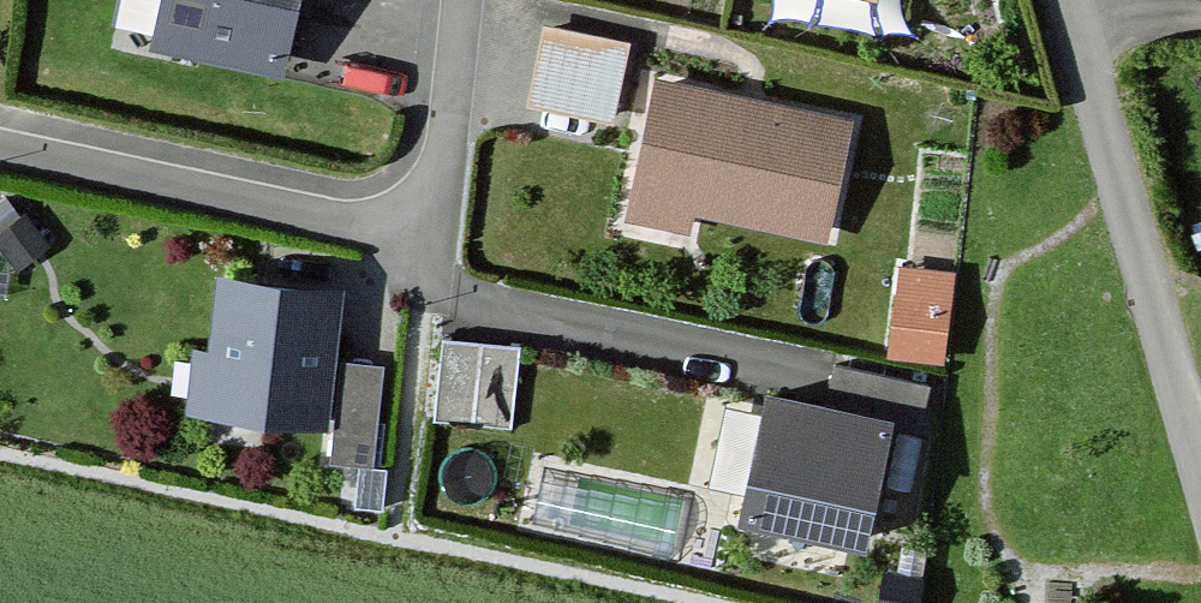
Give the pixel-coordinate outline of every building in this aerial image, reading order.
[(155,28),(160,0),(123,0),(119,20),(155,28)] [(159,48),(290,70),(302,0),(167,0),(159,48)] [(630,34),(545,19),(531,97),(616,113),(630,34)] [(859,112),(660,69),(632,197),(832,240),(859,112)] [(894,346),(955,348),(959,256),(899,253),(894,346)] [(348,288),(215,272),(200,406),(333,421),(348,288)] [(436,405),(516,418),(530,333),(450,320),(436,405)] [(903,412),(776,391),(753,523),(880,545),(903,412)] [(715,468),(749,475),(764,399),(730,392),(715,468)]
